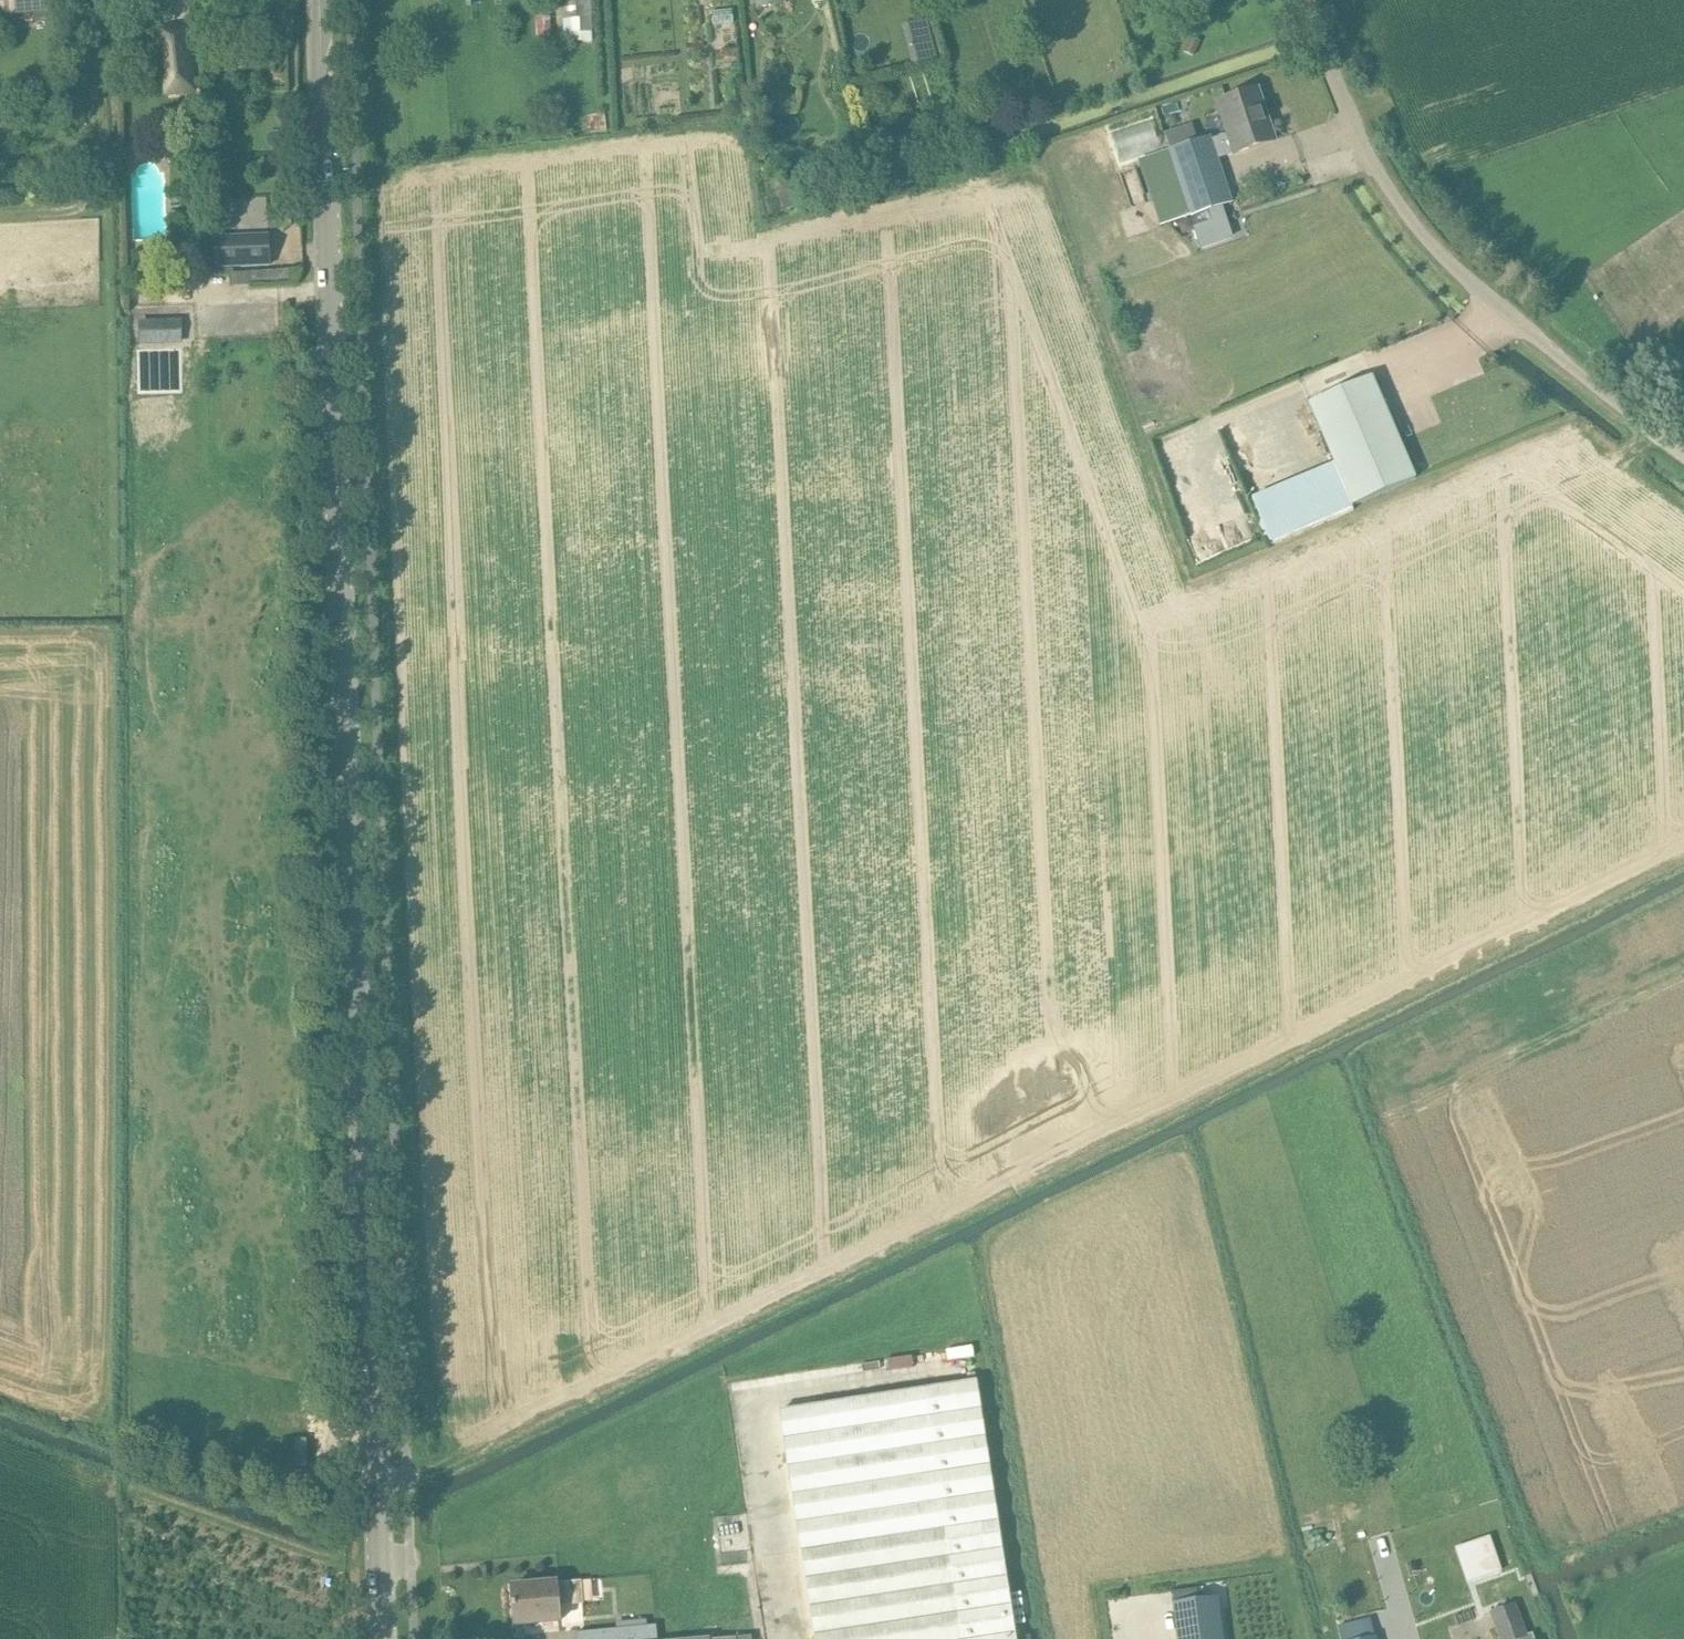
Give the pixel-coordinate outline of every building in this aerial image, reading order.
[(33,13),(32,0),(16,0),(18,15),(33,13)] [(582,43),(594,42),(591,0),(561,0),(564,37),(572,37),(572,42),(582,41),(582,43)] [(756,9),(786,2),(785,0),(754,0),(756,9)] [(552,41),(549,3),(534,4),(536,42),(552,41)] [(902,23),(913,64),(940,57),(929,16),(902,23)] [(190,24),(160,28),(168,89),(197,85),(190,24)] [(1199,246),(1232,236),(1222,204),(1232,201),(1219,159),(1234,154),(1233,153),(1273,140),(1265,116),(1261,117),(1252,91),(1217,103),(1227,133),(1212,139),(1212,137),(1198,141),(1193,124),(1164,133),(1170,150),(1138,160),(1159,223),(1207,208),(1211,221),(1193,226),(1199,246)] [(236,195),(236,215),(263,215),(263,196),(236,195)] [(269,235),(215,237),(216,266),(270,264),(269,235)] [(181,319),(137,321),(138,344),(182,343),(181,319)] [(1371,375),(1309,402),(1353,504),(1415,477),(1371,375)] [(815,1638),(1016,1638),(975,1380),(779,1410),(815,1638)] [(1224,1631),(1230,1630),(1223,1564),(1177,1569),(1184,1635),(1190,1634),(1190,1638),(1225,1638),(1224,1631)] [(511,1586),(515,1624),(560,1620),(559,1606),(583,1604),(583,1602),(593,1601),(592,1579),(511,1586)] [(1533,1632),(1527,1634),(1516,1604),(1513,1605),(1508,1590),(1485,1598),(1491,1612),(1489,1612),(1499,1638),(1535,1638),(1533,1632)] [(1375,1636),(1371,1618),(1338,1626),(1341,1638),(1377,1638),(1377,1635),(1375,1636)] [(656,1625),(576,1632),(577,1638),(658,1638),(656,1625)]
